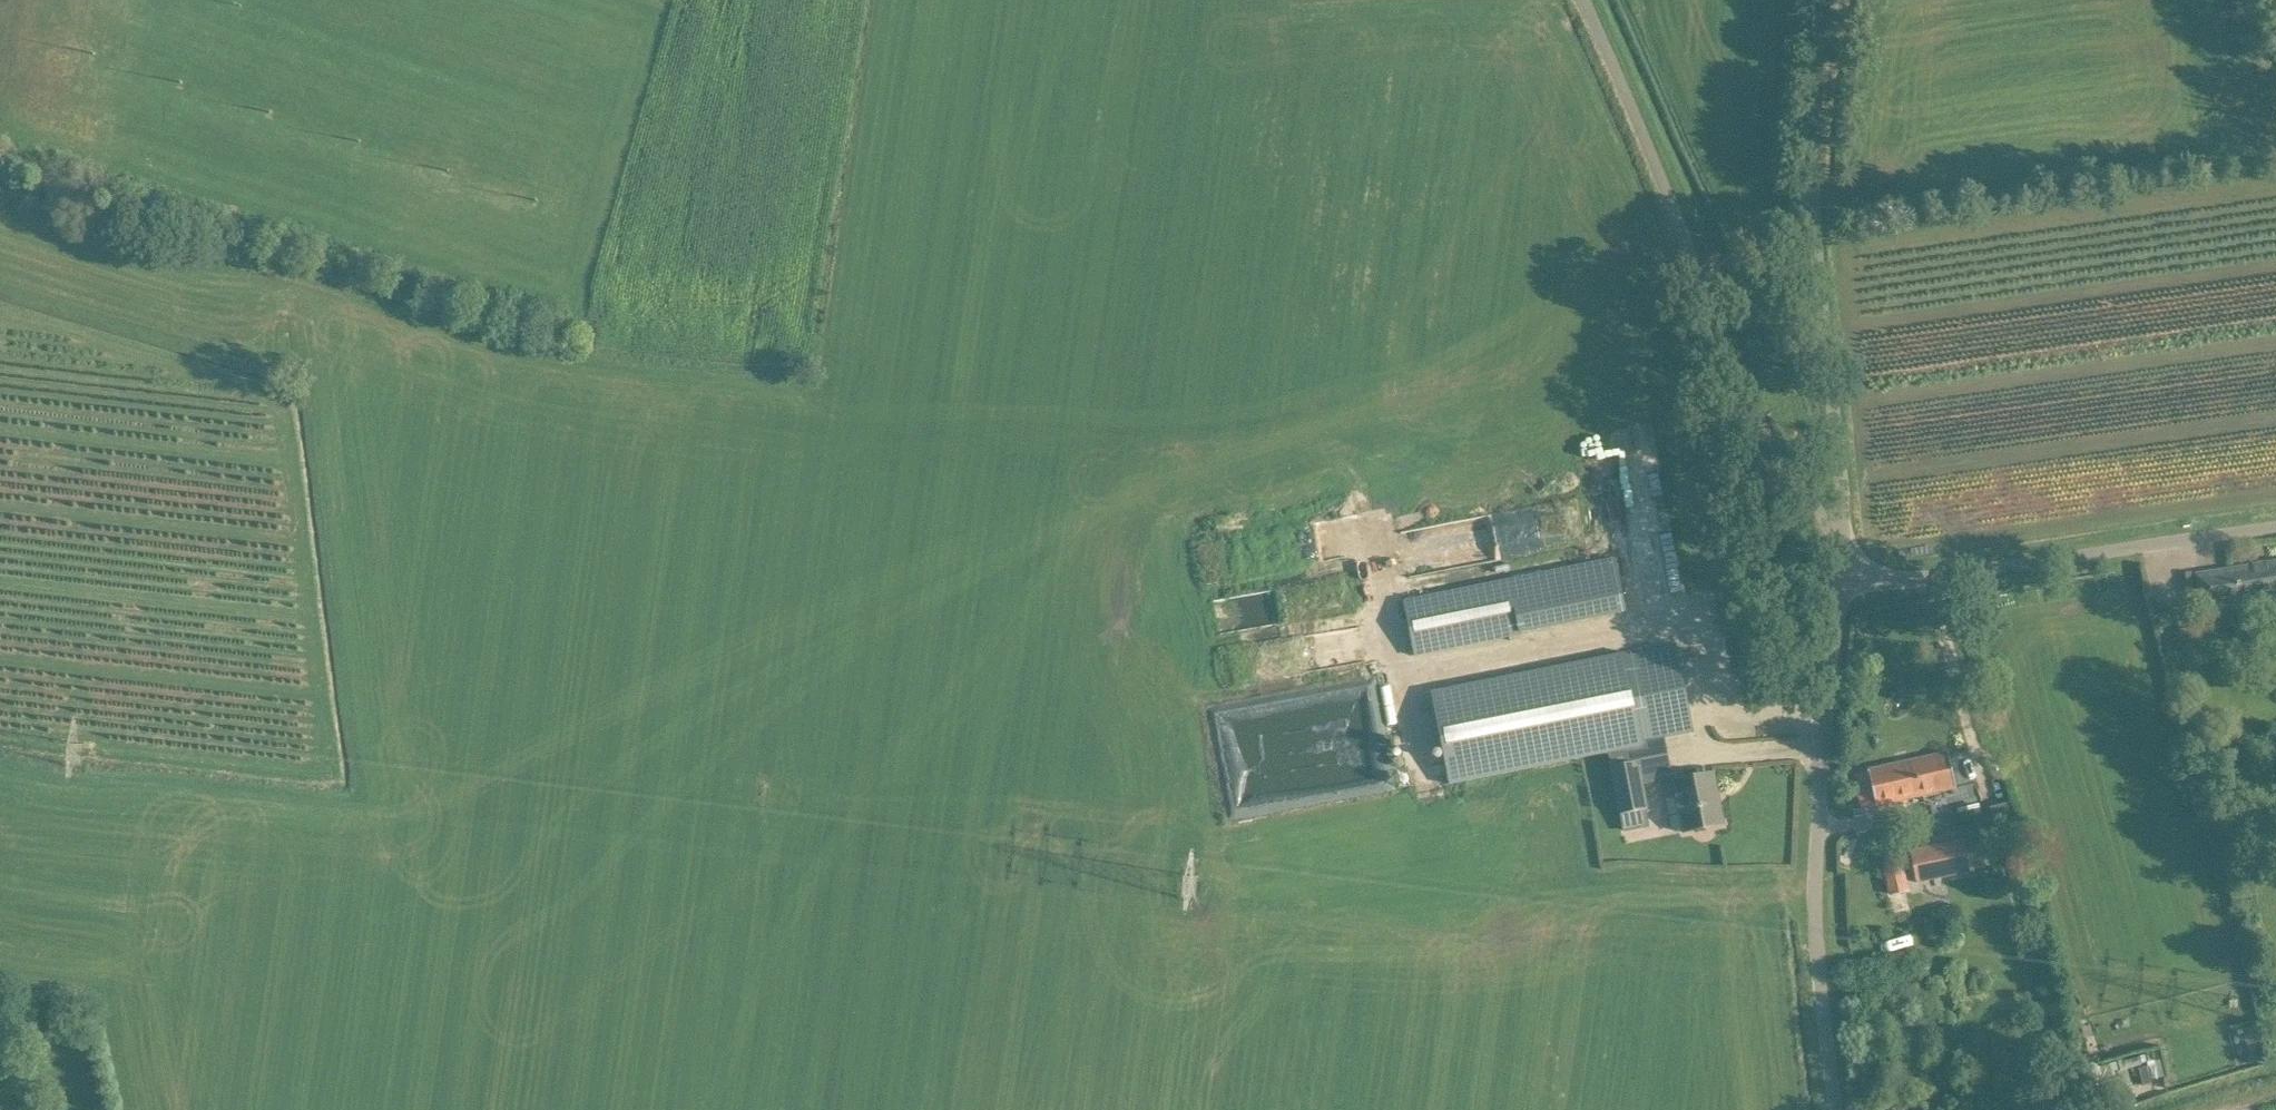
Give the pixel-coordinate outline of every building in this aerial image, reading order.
[(1405,541),(1411,568),(1443,561),(1437,533),(1405,541)] [(1625,611),(1615,559),(1404,601),(1415,655),(1521,634),(1521,632),(1625,611)] [(2213,608),(2275,597),(2275,562),(2207,574),(2213,608)] [(1694,732),(1677,646),(1648,652),(1509,680),(1431,695),(1448,780),(1526,765),(1643,742),(1694,732)] [(1948,753),(1913,761),(1919,784),(1913,786),(1915,797),(1957,788),(1948,753)] [(1608,766),(1618,814),(1647,808),(1638,760),(1608,766)] [(1854,775),(1862,810),(1884,805),(1915,797),(1913,786),(1919,784),(1913,761),(1868,771),(1869,772),(1854,775)] [(1674,781),(1684,832),(1724,824),(1714,773),(1674,781)] [(2208,790),(2193,793),(2195,806),(2210,803),(2208,790)] [(2006,801),(1989,806),(1998,838),(2015,833),(2006,801)] [(1968,840),(1910,852),(1916,882),(1974,871),(1968,840)] [(1902,860),(1883,863),(1889,895),(1908,891),(1902,860)]
